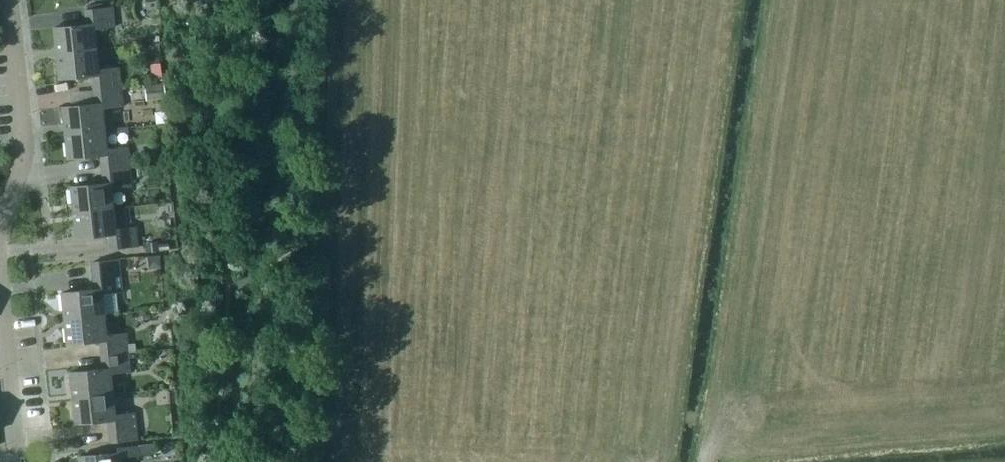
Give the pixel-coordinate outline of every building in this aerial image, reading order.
[(54,27),(57,53),(96,49),(94,29),(115,26),(112,6),(85,9),(87,24),(54,27)] [(92,75),(93,89),(120,86),(118,67),(99,69),(96,49),(57,53),(59,79),(92,75)] [(152,81),(162,79),(160,62),(150,64),(152,81)] [(144,84),(146,100),(166,98),(164,82),(144,84)] [(62,107),(65,133),(105,129),(103,108),(122,106),(120,86),(93,89),(95,103),(62,107)] [(100,156),(102,169),(129,166),(127,148),(107,150),(106,134),(105,129),(65,133),(68,160),(100,156)] [(71,186),(74,212),(114,209),(111,187),(131,185),(129,166),(102,169),(103,183),(71,186)] [(116,229),(114,209),(74,212),(76,239),(109,235),(111,249),(137,246),(135,227),(116,229)] [(146,252),(159,251),(157,241),(145,242),(146,252)] [(160,256),(148,257),(149,263),(153,267),(161,266),(160,256)] [(62,292),(65,319),(104,315),(102,294),(122,291),(118,260),(91,263),(94,288),(62,292)] [(100,341),(101,355),(128,352),(126,333),(106,335),(104,315),(65,319),(68,345),(100,341)] [(70,372),(73,398),(113,394),(110,373),(130,370),(128,352),(101,355),(103,369),(70,372)] [(73,398),(76,424),(108,420),(111,442),(137,440),(134,412),(115,414),(113,394),(73,398)] [(80,461),(120,461),(119,458),(139,456),(138,446),(118,448),(118,451),(113,452),(93,454),(79,456),(80,461)]
